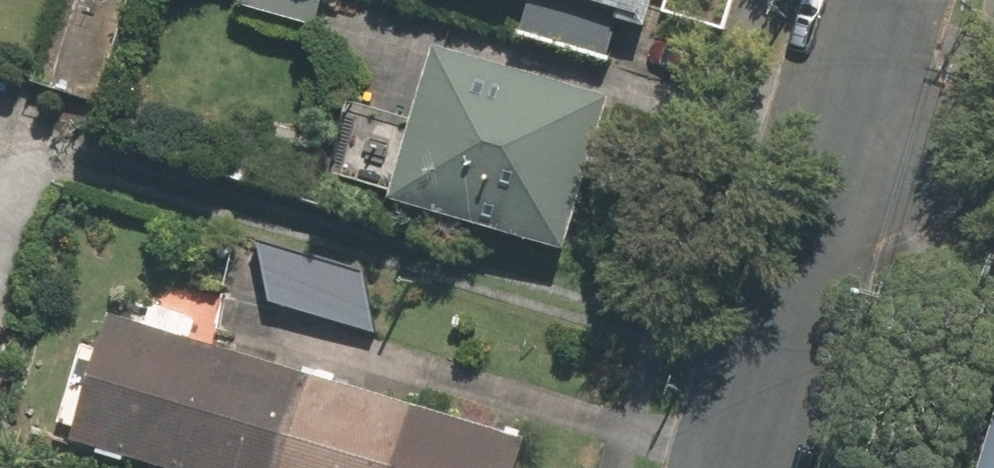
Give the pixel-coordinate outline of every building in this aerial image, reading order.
[(262,3),(335,23),(341,0),(263,0),(262,3)] [(656,18),(661,0),(585,0),(656,18)] [(625,89),(458,41),(415,192),(581,239),(625,89)] [(210,281),(362,330),(380,276),(228,227),(210,281)] [(125,318),(90,430),(210,467),(532,467),(546,422),(439,389),(431,414),(125,318)] [(11,372),(0,369),(0,411),(11,372)] [(977,467),(993,467),(993,410),(977,467)]
